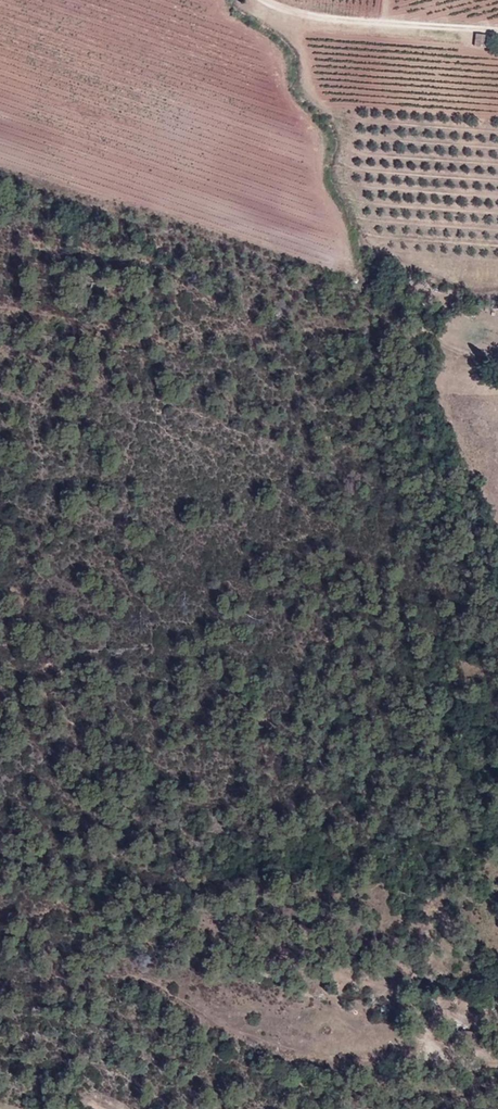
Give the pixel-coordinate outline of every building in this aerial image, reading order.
[(491,50),(492,37),(478,35),(476,48),(491,50)] [(465,1007),(450,1004),(449,1013),(463,1016),(465,1007)]
